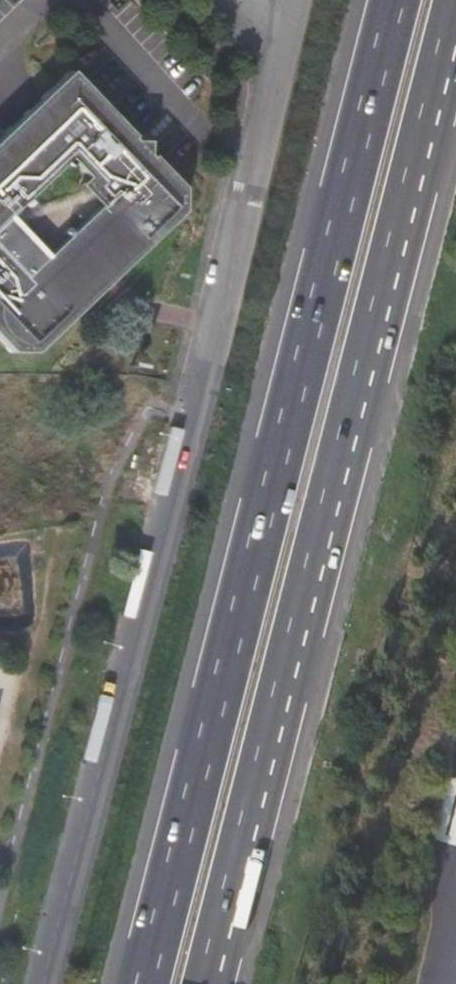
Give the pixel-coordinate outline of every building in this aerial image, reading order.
[(8,356),(32,357),(100,291),(102,290),(108,284),(113,279),(117,276),(181,215),(181,192),(149,159),(147,161),(143,165),(135,155),(126,146),(130,142),(131,139),(69,73),(46,95),(31,109),(15,125),(0,139),(0,347),(8,356)] [(133,146),(130,142),(126,146),(135,155),(143,165),(147,161),(144,157),(145,145),(133,146)] [(108,284),(102,290),(106,294),(117,283),(113,279),(108,284)]
